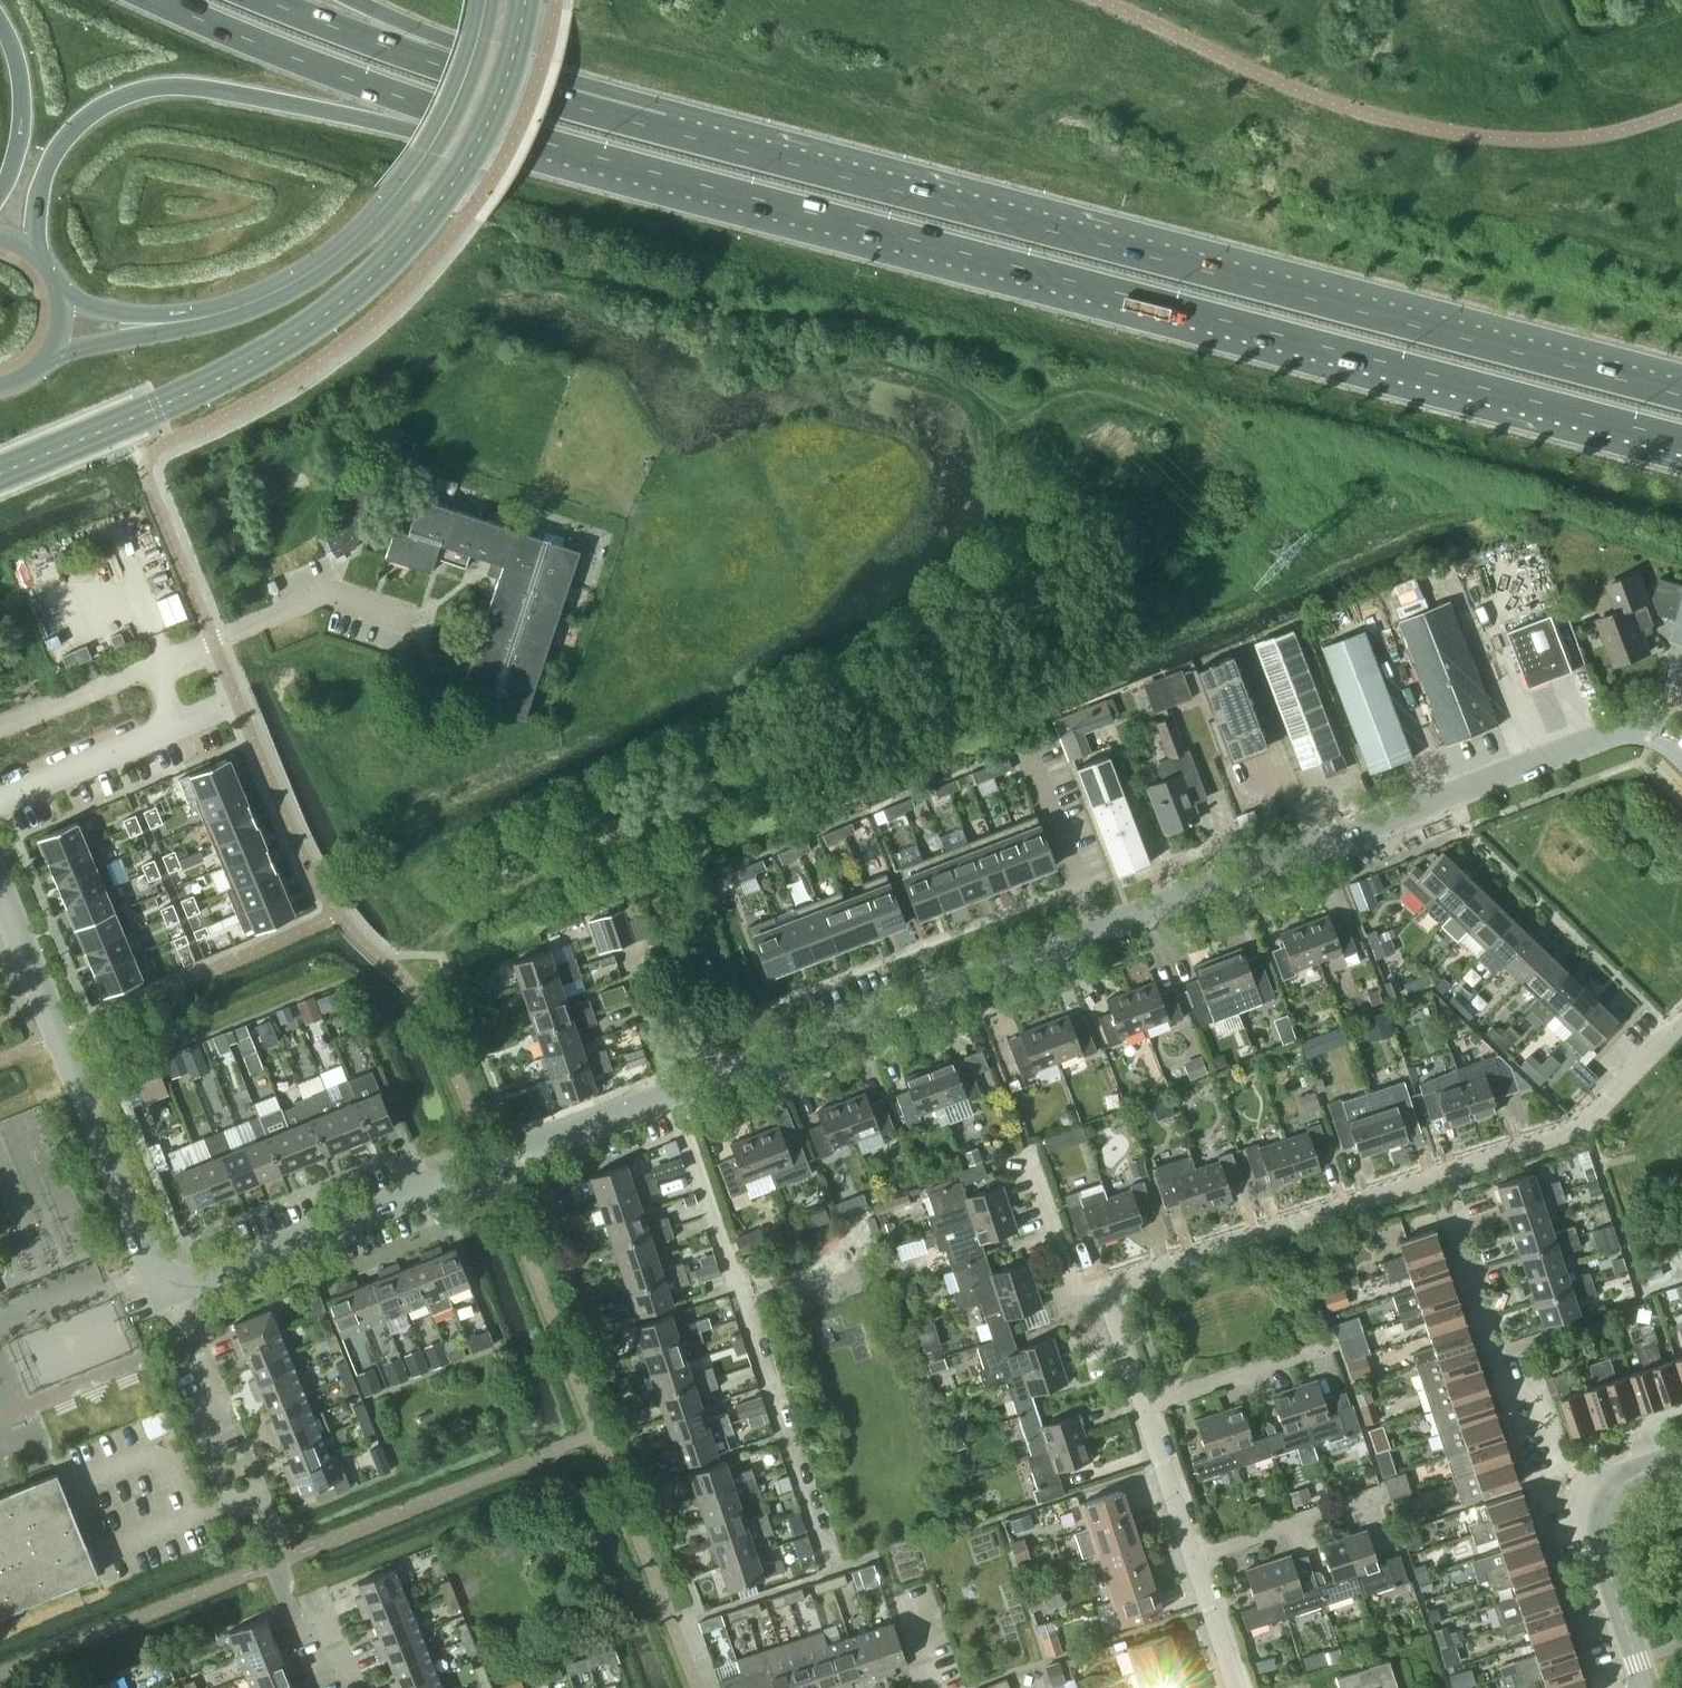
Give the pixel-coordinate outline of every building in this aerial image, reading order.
[(353,478),(335,532),(326,536),(336,556),(355,547),(375,485),(353,478)] [(470,554),(503,564),(463,683),(499,695),(495,708),(524,718),(569,581),(576,583),(588,546),(545,531),(543,538),(419,497),(408,532),(395,528),(385,557),(430,572),(435,557),(466,567),(470,554)] [(1654,623),(1646,602),(1651,600),(1640,570),(1609,582),(1620,611),(1599,619),(1616,664),(1649,652),(1640,629),(1654,623)] [(1681,599),(1681,583),(1660,576),(1654,597),(1660,614),(1677,618),(1681,599)] [(1427,582),(1402,584),(1403,607),(1428,606),(1427,582)] [(1677,618),(1671,640),(1681,643),(1681,599),(1677,618)] [(1449,744),(1459,740),(1499,725),(1451,600),(1401,620),(1420,670),(1449,744)] [(1530,687),(1574,671),(1552,614),(1508,631),(1530,687)] [(143,618),(101,635),(106,648),(148,631),(143,618)] [(1327,773),(1347,765),(1295,627),(1257,642),(1305,767),(1322,760),(1327,773)] [(1323,644),(1371,769),(1415,752),(1367,627),(1323,644)] [(1230,762),(1271,746),(1236,654),(1195,670),(1214,719),(1207,721),(1222,758),(1228,755),(1230,762)] [(1173,673),(1150,677),(1155,708),(1179,704),(1173,673)] [(1054,720),(1070,760),(1091,752),(1083,733),(1114,721),(1106,699),(1054,720)] [(1173,715),(1154,722),(1168,758),(1187,751),(1173,715)] [(1162,779),(1147,785),(1165,832),(1198,819),(1193,803),(1207,798),(1189,750),(1187,751),(1168,758),(1159,761),(1157,768),(1162,779)] [(1148,863),(1149,862),(1108,755),(1076,767),(1117,874),(1148,863)] [(1007,757),(989,765),(994,776),(1012,768),(1007,757)] [(229,758),(189,774),(199,797),(238,781),(229,758)] [(989,765),(971,772),(976,783),(994,776),(989,765)] [(945,783),(949,792),(960,788),(956,778),(945,783)] [(238,781),(199,797),(208,819),(248,803),(238,781)] [(945,783),(934,788),(938,797),(949,792),(945,783)] [(911,797),(900,801),(904,811),(915,806),(911,797)] [(882,809),(887,820),(905,812),(904,811),(900,801),(882,809)] [(248,803),(208,819),(218,842),(257,825),(248,803)] [(156,806),(143,811),(147,819),(159,814),(156,806)] [(136,814),(123,819),(127,828),(139,822),(136,814)] [(159,814),(147,819),(150,827),(163,822),(159,814)] [(1036,815),(1013,824),(1032,874),(1055,865),(1036,815)] [(77,821),(38,838),(47,861),(87,844),(77,821)] [(139,822),(127,828),(130,836),(143,831),(139,822)] [(851,822),(840,826),(844,835),(855,831),(851,822)] [(1013,824),(990,832),(1009,882),(1032,874),(1013,824)] [(257,825),(218,842),(227,864),(266,847),(257,825)] [(822,834),(827,845),(845,837),(844,835),(840,826),(822,834)] [(990,832),(967,841),(986,891),(1009,882),(990,832)] [(807,840),(796,845),(800,854),(811,849),(807,840)] [(967,841),(945,850),(964,900),(986,891),(967,841)] [(87,844),(47,861),(57,883),(96,866),(87,844)] [(796,845),(778,852),(782,863),(800,856),(800,854),(796,845)] [(266,847),(227,864),(236,886),(275,870),(266,847)] [(174,850),(162,855),(165,863),(178,858),(174,850)] [(922,859),(941,909),(964,900),(945,850),(922,859)] [(1432,896),(1433,897),(1460,869),(1442,851),(1423,871),(1415,864),(1400,880),(1424,904),(1432,896)] [(155,858),(142,864),(145,872),(158,867),(155,858)] [(178,858),(165,863),(169,872),(181,866),(178,858)] [(762,858),(751,863),(755,872),(766,868),(762,858)] [(899,867),(918,917),(941,909),(922,859),(899,867)] [(751,863),(733,871),(738,882),(756,874),(755,872),(751,863)] [(96,866),(57,883),(66,905),(106,889),(96,866)] [(158,867),(145,872),(149,880),(161,875),(158,867)] [(1477,885),(1460,869),(1433,897),(1432,896),(1424,904),(1443,922),(1477,885)] [(275,870),(236,886),(246,908),(285,892),(275,870)] [(885,873),(861,882),(865,892),(880,932),(905,922),(885,873)] [(1367,876),(1348,884),(1359,911),(1377,903),(1367,876)] [(1457,942),(1468,930),(1495,902),(1477,885),(1443,922),(1440,925),(1457,942)] [(106,889),(66,905),(75,927),(115,911),(106,889)] [(840,890),(817,899),(836,949),(860,940),(844,900),(840,890)] [(285,892),(246,908),(255,932),(294,915),(285,892)] [(865,892),(844,900),(860,940),(880,932),(865,892)] [(193,894),(180,900),(184,908),(196,903),(193,894)] [(817,899),(794,908),(797,918),(813,958),(836,949),(817,899)] [(1512,919),(1495,902),(1468,930),(1485,947),(1512,919)] [(173,903),(160,908),(164,916),(176,911),(173,903)] [(196,903),(184,908),(187,916),(200,911),(196,903)] [(623,910),(622,910),(599,918),(609,950),(634,942),(623,910)] [(115,911),(75,927),(84,950),(124,933),(115,911)] [(176,911),(164,916),(167,925),(180,919),(176,911)] [(1328,914),(1304,923),(1318,961),(1342,951),(1344,956),(1357,951),(1346,921),(1333,926),(1328,914)] [(773,916),(749,925),(768,975),(792,965),(777,926),(773,916)] [(797,918),(777,926),(792,965),(813,958),(797,918)] [(1503,963),(1530,935),(1512,919),(1485,947),(1477,956),(1494,972),(1503,963)] [(1318,961),(1304,923),(1280,933),(1284,945),(1271,950),(1283,979),(1296,974),(1294,970),(1318,961)] [(206,925),(193,930),(197,939),(209,933),(206,925)] [(1366,932),(1376,958),(1385,954),(1375,929),(1366,932)] [(124,933),(84,950),(94,972),(134,955),(133,955),(124,933)] [(186,933),(173,939),(177,947),(189,942),(186,933)] [(1547,952),(1530,935),(1503,963),(1520,980),(1547,952)] [(693,980),(713,973),(704,944),(683,951),(693,980)] [(1241,947),(1217,957),(1238,1010),(1275,996),(1259,954),(1246,959),(1241,947)] [(521,986),(578,967),(575,956),(554,963),(549,950),(513,962),(521,986)] [(1520,980),(1538,997),(1564,969),(1547,952),(1520,980)] [(618,965),(614,954),(599,959),(603,970),(618,965)] [(134,955),(94,972),(103,995),(143,978),(134,955)] [(1201,1024),(1238,1010),(1217,957),(1193,966),(1198,978),(1185,983),(1201,1024)] [(529,1009),(565,997),(561,984),(582,977),(578,967),(521,986),(529,1009)] [(1582,985),(1564,969),(1538,997),(1528,1007),(1545,1024),(1555,1013),(1582,985)] [(1428,973),(1416,978),(1419,986),(1432,982),(1428,973)] [(1384,982),(1390,998),(1402,994),(1396,978),(1384,982)] [(1419,986),(1416,978),(1403,983),(1407,991),(1419,986)] [(1155,981),(1130,990),(1145,1027),(1168,1018),(1170,1022),(1183,1017),(1172,988),(1159,993),(1155,981)] [(605,1006),(628,999),(623,984),(600,992),(605,1006)] [(1555,1013),(1573,1030),(1599,1002),(1582,985),(1555,1013)] [(1466,1002),(1472,995),(1463,986),(1456,993),(1449,986),(1443,992),(1449,999),(1459,1008),(1466,1002)] [(1378,989),(1367,993),(1372,1005),(1382,1002),(1378,989)] [(323,1011),(344,1003),(339,990),(317,998),(323,1011)] [(1121,1036),(1145,1027),(1130,990),(1106,999),(1111,1011),(1098,1016),(1109,1046),(1123,1041),(1121,1036)] [(313,996),(297,1002),(304,1018),(320,1012),(313,996)] [(537,1032),(594,1012),(590,1002),(569,1009),(565,997),(529,1009),(537,1032)] [(1476,1011),(1466,1002),(1459,1008),(1469,1018),(1476,1011)] [(1617,1019),(1599,1002),(1573,1030),(1590,1047),(1617,1019)] [(289,1005),(276,1010),(281,1022),(294,1017),(289,1005)] [(1364,1018),(1369,1034),(1392,1026),(1387,1010),(1364,1018)] [(544,1054),(580,1042),(576,1030),(597,1023),(594,1012),(537,1032),(544,1054)] [(1068,1014),(1043,1023),(1058,1061),(1082,1051),(1083,1056),(1097,1051),(1085,1021),(1072,1026),(1068,1014)] [(270,1019),(256,1025),(265,1047),(279,1041),(270,1019)] [(1034,1070),(1058,1061),(1043,1023),(1019,1033),(1024,1045),(1011,1050),(1022,1079),(1036,1074),(1034,1070)] [(233,1029),(251,1073),(265,1067),(247,1024),(233,1029)] [(1484,1032),(1494,1041),(1500,1034),(1491,1025),(1484,1032)] [(1279,1032),(1283,1043),(1296,1039),(1292,1028),(1279,1032)] [(210,1038),(218,1054),(229,1049),(222,1033),(210,1038)] [(1494,1041),(1503,1051),(1510,1044),(1500,1034),(1494,1041)] [(1306,1057),(1319,1052),(1313,1037),(1300,1041),(1306,1057)] [(552,1077),(609,1058),(605,1048),(584,1055),(580,1042),(544,1054),(552,1077)] [(197,1043),(180,1050),(186,1065),(204,1058),(197,1043)] [(643,1047),(624,1053),(629,1067),(648,1061),(643,1047)] [(186,1065),(180,1050),(163,1056),(170,1072),(186,1065)] [(1456,1068),(1460,1081),(1472,1119),(1497,1110),(1493,1098),(1519,1090),(1511,1065),(1499,1054),(1456,1068)] [(1218,1055),(1213,1057),(1217,1068),(1227,1064),(1225,1059),(1218,1055)] [(609,1058),(552,1077),(560,1101),(596,1089),(591,1075),(612,1068),(609,1058)] [(952,1058),(928,1068),(942,1105),(966,1096),(968,1100),(981,1095),(970,1066),(957,1071),(952,1058)] [(1579,1058),(1568,1069),(1588,1088),(1598,1077),(1579,1058)] [(1190,1079),(1208,1072),(1202,1059),(1185,1066),(1190,1079)] [(1519,1066),(1529,1075),(1535,1068),(1526,1059),(1519,1066)] [(131,1073),(139,1094),(164,1085),(157,1064),(131,1073)] [(1407,1067),(1411,1081),(1418,1078),(1413,1065),(1407,1067)] [(919,1114),(942,1105),(928,1068),(904,1077),(908,1089),(896,1094),(907,1124),(920,1119),(919,1114)] [(1472,1119),(1460,1081),(1456,1068),(1418,1083),(1421,1089),(1431,1119),(1444,1114),(1448,1127),(1472,1119)] [(1529,1075),(1538,1084),(1545,1077),(1535,1068),(1529,1075)] [(1515,1069),(1513,1070),(1519,1089),(1532,1085),(1515,1069)] [(348,1080),(370,1135),(394,1126),(380,1091),(366,1096),(358,1076),(348,1080)] [(1008,1082),(1012,1091),(1021,1087),(1018,1078),(1008,1082)] [(346,1104),(334,1109),(348,1144),(370,1135),(348,1080),(338,1084),(346,1104)] [(1367,1096),(1371,1110),(1384,1148),(1409,1140),(1405,1127),(1418,1123),(1408,1093),(1394,1097),(1391,1088),(1367,1096)] [(1308,1110),(1320,1106),(1316,1091),(1303,1095),(1308,1110)] [(865,1092),(841,1101),(856,1138),(879,1129),(881,1134),(894,1129),(883,1099),(870,1104),(865,1092)] [(1150,1098),(1154,1110),(1170,1105),(1166,1092),(1150,1098)] [(313,1093),(303,1098),(326,1153),(348,1144),(334,1109),(322,1114),(313,1093)] [(301,1122),(289,1127),(303,1162),(326,1153),(303,1098),(293,1102),(301,1122)] [(1360,1156),(1384,1148),(1371,1110),(1347,1118),(1341,1098),(1327,1102),(1342,1148),(1355,1144),(1360,1156)] [(832,1148),(856,1138),(841,1101),(817,1110),(822,1123),(809,1128),(820,1157),(833,1152),(832,1148)] [(269,1112),(258,1116),(281,1171),(303,1162),(289,1127),(277,1132),(269,1112)] [(257,1140),(244,1145),(259,1180),(281,1171),(258,1116),(248,1120),(257,1140)] [(1307,1131),(1283,1139),(1296,1177),(1321,1169),(1317,1156),(1330,1152),(1320,1122),(1306,1126),(1307,1131)] [(779,1125),(754,1135),(769,1172),(775,1187),(812,1173),(796,1132),(783,1137),(779,1125)] [(224,1129),(214,1134),(236,1189),(259,1180),(244,1145),(232,1150),(224,1129)] [(1070,1129),(1044,1138),(1048,1151),(1065,1146),(1065,1143),(1073,1141),(1070,1129)] [(212,1158),(200,1163),(214,1198),(236,1189),(214,1134),(204,1138),(212,1158)] [(745,1181),(769,1172),(754,1135),(730,1144),(735,1156),(718,1163),(731,1196),(748,1190),(745,1181)] [(1296,1177),(1283,1139),(1259,1147),(1258,1142),(1244,1147),(1254,1177),(1267,1173),(1271,1185),(1296,1177)] [(214,1198),(200,1163),(188,1168),(179,1148),(168,1152),(190,1208),(214,1198)] [(964,1153),(969,1164),(982,1160),(977,1148),(964,1153)] [(1219,1160),(1195,1168),(1208,1206),(1232,1198),(1228,1186),(1241,1181),(1231,1151),(1218,1156),(1219,1160)] [(1183,1214),(1208,1206),(1195,1168),(1194,1168),(1190,1156),(1153,1168),(1166,1206),(1179,1202),(1183,1214)] [(1133,1160),(1139,1175),(1146,1172),(1141,1157),(1133,1160)] [(935,1232),(1009,1207),(1002,1185),(966,1197),(962,1184),(987,1175),(982,1162),(957,1171),(960,1181),(928,1191),(936,1214),(930,1216),(935,1232)] [(598,1200),(655,1181),(652,1170),(631,1177),(626,1164),(590,1176),(598,1200)] [(1597,1178),(1593,1165),(1583,1168),(1587,1181),(1597,1178)] [(1497,1184),(1505,1209),(1562,1190),(1558,1179),(1545,1184),(1544,1180),(1538,1175),(1533,1175),(1533,1173),(1497,1184)] [(1590,1195),(1601,1192),(1597,1178),(1586,1182),(1590,1195)] [(1131,1189),(1107,1197),(1119,1235),(1144,1227),(1140,1215),(1153,1210),(1143,1180),(1130,1185),(1131,1189)] [(598,1200),(606,1223),(642,1210),(638,1198),(659,1191),(655,1181),(598,1200)] [(1095,1243),(1119,1235),(1107,1197),(1106,1198),(1103,1188),(1080,1195),(1078,1190),(1064,1195),(1078,1235),(1091,1231),(1095,1243)] [(1512,1231),(1548,1219),(1544,1207),(1565,1200),(1562,1190),(1505,1209),(1512,1231)] [(908,1192),(873,1204),(877,1215),(912,1202),(908,1192)] [(687,1207),(698,1203),(695,1194),(683,1197),(687,1207)] [(845,1199),(833,1204),(838,1218),(850,1213),(845,1199)] [(814,1211),(818,1222),(831,1218),(827,1206),(814,1211)] [(954,1268),(986,1257),(981,1241),(1017,1230),(1009,1207),(935,1232),(941,1249),(947,1247),(954,1268)] [(606,1223),(614,1246),(671,1226),(667,1216),(646,1223),(642,1210),(606,1223)] [(1512,1231),(1520,1254),(1577,1235),(1573,1225),(1552,1232),(1548,1219),(1512,1231)] [(881,1223),(888,1243),(897,1240),(890,1220),(881,1223)] [(1620,1247),(1612,1224),(1596,1229),(1604,1252),(1620,1247)] [(614,1246),(621,1268),(657,1256),(653,1244),(674,1237),(671,1226),(614,1246)] [(742,1254),(767,1244),(760,1228),(735,1237),(742,1254)] [(1385,1272),(1442,1253),(1434,1229),(1398,1241),(1403,1255),(1381,1262),(1385,1272)] [(1527,1277),(1563,1265),(1559,1253),(1580,1246),(1577,1235),(1520,1254),(1527,1277)] [(440,1245),(430,1249),(448,1293),(470,1284),(455,1247),(443,1252),(440,1245)] [(423,1260),(412,1265),(427,1302),(434,1317),(454,1309),(448,1293),(430,1249),(420,1253),(423,1260)] [(1414,1288),(1450,1276),(1442,1253),(1385,1272),(1388,1283),(1409,1276),(1414,1288)] [(661,1269),(657,1256),(621,1268),(629,1291),(686,1272),(682,1262),(661,1269)] [(1627,1269),(1623,1256),(1611,1260),(1615,1272),(1627,1269)] [(960,1308),(980,1302),(1035,1284),(1027,1261),(992,1273),(986,1257),(954,1268),(961,1290),(955,1292),(960,1308)] [(406,1310),(427,1302),(412,1265),(401,1269),(398,1262),(388,1266),(406,1310)] [(716,1262),(695,1269),(700,1282),(721,1274),(716,1262)] [(1527,1277),(1535,1300),(1592,1281),(1589,1271),(1567,1278),(1563,1265),(1527,1277)] [(381,1277),(370,1282),(384,1319),(406,1310),(388,1266),(378,1270),(381,1277)] [(629,1291),(637,1315),(673,1303),(668,1289),(689,1282),(686,1272),(629,1291)] [(1400,1318),(1457,1299),(1450,1276),(1414,1288),(1393,1295),(1400,1318)] [(363,1327),(384,1319),(370,1282),(359,1286),(356,1279),(346,1283),(363,1327)] [(903,1285),(907,1296),(918,1292),(914,1281),(903,1285)] [(1592,1281),(1535,1300),(1543,1324),(1579,1312),(1574,1298),(1595,1291),(1592,1281)] [(338,1294),(326,1299),(341,1336),(363,1327),(346,1283),(336,1287),(338,1294)] [(993,1340),(1012,1334),(1006,1318),(1042,1306),(1035,1284),(980,1302),(993,1340)] [(1344,1288),(1324,1295),(1329,1311),(1350,1304),(1344,1288)] [(325,1309),(321,1296),(310,1300),(313,1307),(305,1310),(308,1316),(325,1309)] [(1429,1334),(1465,1322),(1457,1299),(1400,1318),(1403,1328),(1425,1321),(1429,1334)] [(1593,1314),(1601,1311),(1599,1305),(1591,1308),(1593,1314)] [(235,1348),(279,1330),(270,1308),(233,1323),(238,1335),(231,1338),(235,1348)] [(1632,1319),(1628,1308),(1617,1312),(1621,1322),(1632,1319)] [(675,1327),(671,1314),(635,1325),(643,1350),(700,1331),(696,1320),(675,1327)] [(709,1316),(696,1320),(700,1331),(712,1327),(709,1316)] [(320,1322),(326,1336),(335,1333),(329,1318),(320,1322)] [(1349,1319),(1334,1325),(1338,1337),(1354,1332),(1349,1319)] [(1415,1364),(1472,1345),(1465,1322),(1429,1334),(1433,1346),(1412,1353),(1415,1364)] [(247,1356),(251,1367),(288,1351),(279,1330),(235,1348),(240,1358),(247,1356)] [(494,1343),(489,1330),(468,1339),(473,1352),(494,1343)] [(650,1373),(686,1360),(682,1348),(703,1341),(700,1331),(643,1350),(650,1373)] [(743,1341),(740,1332),(731,1335),(734,1344),(743,1341)] [(332,1350),(341,1347),(335,1333),(326,1336),(332,1350)] [(987,1384),(1005,1378),(1060,1360),(1052,1338),(1017,1349),(1012,1334),(993,1340),(993,1342),(979,1346),(986,1366),(982,1368),(987,1384)] [(433,1367),(449,1361),(440,1341),(425,1347),(433,1367)] [(743,1342),(734,1345),(737,1354),(746,1351),(743,1342)] [(1681,1397),(1681,1376),(1676,1359),(1664,1363),(1657,1342),(1646,1345),(1665,1402),(1681,1397)] [(1362,1343),(1342,1350),(1346,1360),(1365,1353),(1362,1343)] [(452,1361),(466,1355),(463,1345),(448,1351),(452,1361)] [(1423,1386),(1480,1368),(1472,1345),(1415,1364),(1419,1374),(1423,1386)] [(1643,1370),(1631,1374),(1643,1410),(1665,1402),(1646,1345),(1636,1349),(1643,1370)] [(926,1352),(929,1360),(942,1356),(939,1348),(926,1352)] [(420,1349),(405,1355),(413,1376),(428,1369),(420,1349)] [(253,1391),(296,1372),(288,1351),(251,1367),(256,1378),(248,1380),(253,1391)] [(1353,1378),(1371,1372),(1366,1356),(1348,1362),(1353,1378)] [(399,1357),(384,1363),(392,1384),(408,1378),(399,1357)] [(947,1367),(943,1357),(930,1361),(933,1371),(947,1367)] [(1620,1418),(1643,1410),(1631,1374),(1618,1378),(1611,1357),(1601,1360),(1620,1418)] [(337,1364),(343,1379),(352,1375),(346,1360),(337,1364)] [(658,1395),(715,1376),(711,1366),(690,1373),(686,1360),(650,1373),(658,1395)] [(1018,1416),(1037,1410),(1032,1394),(1067,1382),(1060,1360),(1005,1378),(1018,1416)] [(1598,1385),(1585,1389),(1597,1425),(1620,1418),(1601,1360),(1590,1364),(1598,1385)] [(357,1374),(366,1395),(381,1389),(373,1368),(357,1374)] [(1430,1410),(1488,1391),(1480,1368),(1423,1386),(1428,1399),(1427,1399),(1430,1410)] [(264,1398),(268,1409),(305,1394),(296,1372),(253,1391),(257,1401),(264,1398)] [(1573,1433),(1597,1425),(1585,1389),(1573,1393),(1565,1372),(1554,1376),(1573,1433)] [(348,1394),(358,1390),(352,1375),(343,1379),(348,1394)] [(666,1418),(701,1406),(697,1394),(718,1387),(715,1376),(658,1395),(666,1418)] [(1317,1379),(1294,1387),(1312,1441),(1312,1442),(1313,1445),(1361,1429),(1352,1403),(1337,1408),(1338,1412),(1329,1415),(1317,1379)] [(1274,1454),(1312,1442),(1312,1441),(1294,1387),(1272,1394),(1284,1430),(1276,1432),(1268,1435),(1274,1454)] [(1360,1407),(1374,1402),(1370,1389),(1356,1393),(1360,1407)] [(1439,1432),(1495,1413),(1488,1391),(1430,1410),(1434,1420),(1435,1420),(1439,1432)] [(270,1433),(314,1415),(305,1394),(268,1409),(273,1420),(265,1422),(270,1433)] [(761,1395),(735,1404),(739,1417),(766,1409),(761,1395)] [(1360,1407),(1365,1423),(1380,1418),(1374,1402),(1360,1407)] [(354,1406),(360,1421),(369,1417),(363,1403),(354,1406)] [(1240,1405),(1218,1412),(1236,1467),(1274,1454),(1268,1435),(1252,1440),(1240,1405)] [(673,1441),(730,1422),(727,1412),(706,1419),(701,1406),(666,1418),(673,1441)] [(166,1408),(141,1419),(150,1439),(175,1428),(166,1408)] [(1030,1454),(1085,1436),(1078,1414),(1042,1426),(1037,1410),(1018,1416),(1030,1454)] [(761,1412),(748,1417),(751,1426),(764,1421),(761,1412)] [(1197,1479),(1236,1467),(1218,1412),(1196,1419),(1208,1455),(1191,1460),(1197,1479)] [(1446,1455),(1503,1436),(1495,1413),(1439,1432),(1443,1445),(1442,1445),(1446,1455)] [(281,1440),(285,1451),(322,1436),(314,1415),(270,1433),(274,1443),(281,1440)] [(369,1417),(360,1421),(365,1436),(375,1432),(369,1417)] [(1268,1435),(1276,1432),(1273,1424),(1268,1421),(1264,1422),(1268,1435)] [(673,1441),(681,1465),(717,1453),(712,1439),(734,1432),(730,1422),(673,1441)] [(951,1426),(945,1428),(950,1439),(961,1434),(959,1429),(951,1426)] [(950,1439),(947,1440),(952,1452),(966,1446),(961,1434),(950,1439)] [(282,1465),(287,1475),(331,1457),(322,1436),(285,1451),(290,1462),(282,1465)] [(1032,1489),(1036,1501),(1037,1502),(1064,1493),(1057,1470),(1092,1458),(1085,1436),(1030,1454),(1027,1455),(1037,1487),(1032,1489)] [(1474,1471),(1510,1459),(1503,1436),(1446,1455),(1452,1475),(1473,1468),(1474,1471)] [(1389,1446),(1387,1439),(1374,1443),(1376,1451),(1389,1446)] [(331,1458),(331,1457),(287,1475),(291,1485),(298,1482),(303,1494),(315,1489),(319,1499),(351,1486),(339,1455),(331,1458)] [(375,1462),(380,1474),(391,1470),(386,1458),(375,1462)] [(1461,1502),(1518,1483),(1510,1459),(1474,1471),(1473,1468),(1452,1475),(1457,1491),(1461,1502)] [(730,1474),(725,1460),(689,1472),(697,1496),(754,1477),(754,1475),(764,1472),(761,1463),(730,1474)] [(1393,1463),(1380,1467),(1383,1476),(1396,1471),(1393,1463)] [(98,1573),(56,1472),(0,1495),(0,1614),(98,1573)] [(1387,1489),(1408,1482),(1404,1472),(1384,1478),(1387,1489)] [(777,1478),(782,1492),(792,1489),(787,1475),(777,1478)] [(705,1519),(741,1507),(736,1494),(758,1487),(754,1477),(697,1496),(705,1519)] [(1307,1486),(1290,1492),(1294,1505),(1311,1499),(1307,1486)] [(1079,1504),(1087,1528),(1127,1515),(1119,1491),(1079,1504)] [(1529,1515),(1521,1491),(1485,1503),(1485,1504),(1474,1508),(1478,1520),(1468,1524),(1472,1534),(1529,1515)] [(1405,1499),(1392,1503),(1397,1518),(1410,1513),(1405,1499)] [(712,1542),(769,1523),(766,1512),(745,1519),(741,1507),(705,1519),(712,1542)] [(1012,1519),(1016,1531),(1034,1526),(1030,1513),(1012,1519)] [(1127,1515),(1087,1528),(1075,1532),(1082,1556),(1095,1552),(1135,1539),(1127,1515)] [(1529,1515),(1472,1534),(1475,1544),(1497,1537),(1501,1550),(1537,1538),(1529,1515)] [(720,1565),(756,1553),(752,1540),(773,1533),(769,1523),(712,1542),(720,1565)] [(1415,1528),(1402,1532),(1409,1551),(1421,1547),(1415,1528)] [(1366,1529),(1344,1537),(1362,1591),(1361,1592),(1362,1595),(1408,1580),(1399,1554),(1386,1558),(1387,1562),(1378,1565),(1366,1529)] [(1333,1580),(1317,1585),(1324,1604),(1361,1592),(1362,1591),(1344,1537),(1321,1544),(1333,1580)] [(1015,1552),(1028,1547),(1025,1538),(1012,1542),(1015,1552)] [(1487,1580),(1544,1561),(1537,1538),(1501,1550),(1505,1562),(1483,1569),(1487,1580)] [(1095,1552),(1103,1576),(1143,1563),(1135,1539),(1095,1552)] [(1028,1547),(1015,1552),(1018,1561),(1031,1557),(1028,1547)] [(1409,1554),(1416,1577),(1428,1573),(1425,1563),(1424,1564),(1419,1551),(1409,1554)] [(756,1553),(720,1565),(728,1589),(737,1586),(785,1570),(781,1558),(760,1565),(756,1553)] [(1290,1555),(1268,1562),(1286,1616),(1324,1604),(1317,1585),(1302,1590),(1290,1555)] [(430,1561),(436,1576),(446,1572),(440,1557),(430,1561)] [(1515,1596),(1552,1584),(1544,1561),(1487,1580),(1490,1590),(1511,1583),(1515,1596)] [(1247,1629),(1286,1616),(1268,1562),(1245,1569),(1257,1605),(1241,1610),(1247,1629)] [(1111,1601),(1151,1587),(1143,1563),(1103,1576),(1111,1601)] [(875,1573),(872,1564),(857,1569),(860,1578),(875,1573)] [(355,1597),(359,1607),(403,1589),(395,1567),(358,1582),(362,1595),(355,1597)] [(830,1588),(845,1583),(842,1574),(827,1579),(830,1588)] [(1428,1574),(1418,1578),(1422,1591),(1433,1587),(1428,1574)] [(815,1593),(830,1588),(827,1579),(812,1584),(815,1593)] [(439,1584),(445,1598),(455,1594),(449,1580),(439,1584)] [(758,1592),(754,1580),(737,1586),(741,1598),(758,1592)] [(1502,1625),(1559,1607),(1552,1584),(1515,1596),(1520,1608),(1498,1615),(1502,1625)] [(1028,1591),(1031,1601),(1044,1596),(1041,1587),(1028,1591)] [(1151,1587),(1111,1601),(1119,1625),(1159,1611),(1151,1587)] [(375,1625),(412,1611),(403,1589),(359,1607),(364,1618),(371,1615),(375,1625)] [(800,1589),(785,1593),(788,1602),(803,1597),(800,1589)] [(773,1607),(788,1602),(785,1593),(770,1598),(773,1607)] [(451,1612),(461,1609),(455,1594),(445,1598),(451,1612)] [(1047,1605),(1044,1596),(1031,1601),(1034,1610),(1047,1605)] [(742,1608),(745,1617),(759,1612),(756,1603),(742,1608)] [(1438,1607),(1427,1610),(1431,1622),(1441,1619),(1438,1607)] [(1531,1641),(1567,1630),(1559,1607),(1502,1625),(1505,1636),(1526,1629),(1531,1641)] [(745,1617),(742,1608),(727,1612),(730,1621),(745,1617)] [(372,1640),(376,1649),(421,1632),(412,1611),(375,1625),(379,1637),(372,1640)] [(228,1632),(237,1654),(274,1639),(270,1628),(277,1625),(272,1614),(228,1632)] [(698,1622),(701,1631),(716,1626),(712,1617),(698,1622)] [(1055,1628),(1052,1619),(1038,1623),(1041,1633),(1048,1655),(1062,1651),(1055,1628)] [(457,1626),(462,1640),(472,1637),(466,1622),(457,1626)] [(893,1664),(905,1660),(893,1622),(870,1629),(885,1675),(895,1671),(893,1664)] [(1447,1625),(1434,1630),(1439,1646),(1465,1638),(1462,1629),(1450,1632),(1447,1625)] [(885,1675),(870,1629),(848,1637),(861,1674),(872,1671),(875,1678),(885,1675)] [(818,1687),(821,1687),(829,1685),(830,1687),(842,1687),(827,1644),(829,1643),(825,1630),(801,1637),(818,1687)] [(1517,1671),(1574,1652),(1567,1630),(1531,1641),(1535,1654),(1514,1661),(1517,1671)] [(388,1657),(392,1668),(429,1653),(421,1632),(376,1649),(381,1660),(388,1657)] [(1126,1647),(1134,1671),(1174,1658),(1166,1634),(1126,1647)] [(1366,1638),(1370,1651),(1379,1649),(1375,1635),(1366,1638)] [(468,1655),(477,1651),(472,1637),(462,1640),(468,1655)] [(794,1687),(818,1687),(801,1637),(779,1645),(794,1687)] [(842,1687),(845,1687),(852,1685),(850,1678),(861,1674),(848,1637),(829,1643),(827,1644),(842,1687)] [(237,1654),(246,1675),(290,1657),(286,1647),(279,1650),(274,1639),(237,1654)] [(1125,1639),(1113,1643),(1115,1649),(1127,1645),(1125,1639)] [(1440,1648),(1446,1666),(1461,1662),(1455,1643),(1440,1648)] [(770,1687),(794,1687),(779,1645),(758,1652),(770,1687)] [(1340,1647),(1328,1650),(1331,1662),(1343,1659),(1340,1647)] [(615,1648),(603,1652),(606,1662),(611,1664),(619,1662),(615,1648)] [(188,1660),(184,1650),(154,1662),(158,1672),(188,1660)] [(603,1652),(588,1657),(591,1667),(606,1662),(603,1652)] [(741,1673),(746,1687),(770,1687),(758,1652),(736,1659),(741,1673)] [(1546,1687),(1582,1675),(1574,1652),(1517,1671),(1520,1681),(1542,1674),(1546,1687)] [(438,1674),(429,1653),(392,1668),(396,1679),(389,1682),(392,1687),(403,1687),(438,1674)] [(291,1681),(287,1670),(294,1668),(290,1657),(246,1675),(251,1687),(275,1687),(291,1681)] [(576,1672),(591,1667),(588,1657),(573,1662),(576,1672)] [(1273,1657),(1256,1662),(1259,1671),(1276,1667),(1273,1657)] [(1140,1687),(1164,1687),(1182,1682),(1174,1658),(1134,1671),(1140,1687)] [(1339,1687),(1398,1687),(1388,1659),(1335,1677),(1339,1687)] [(1053,1685),(1066,1681),(1059,1661),(1046,1666),(1053,1685)] [(474,1668),(480,1682),(489,1679),(484,1664),(474,1668)] [(1511,1664),(1500,1667),(1502,1675),(1514,1671),(1511,1664)] [(560,1666),(545,1671),(548,1681),(563,1676),(560,1666)] [(1453,1687),(1458,1687),(1475,1682),(1471,1668),(1449,1676),(1453,1687)] [(533,1686),(548,1681),(545,1671),(530,1676),(533,1686)] [(718,1680),(720,1687),(746,1687),(741,1673),(718,1680)] [(438,1674),(403,1687),(443,1687),(438,1674)] [(1582,1675),(1546,1687),(1586,1687),(1582,1675)] [(193,1678),(184,1682),(186,1687),(197,1687),(193,1678)] [(500,1685),(501,1687),(524,1687),(521,1678),(500,1685)] [(981,1687),(1010,1687),(1006,1678),(981,1687)] [(489,1679),(480,1682),(482,1687),(493,1687),(489,1679)] [(110,1680),(89,1687),(113,1687),(110,1680)]
